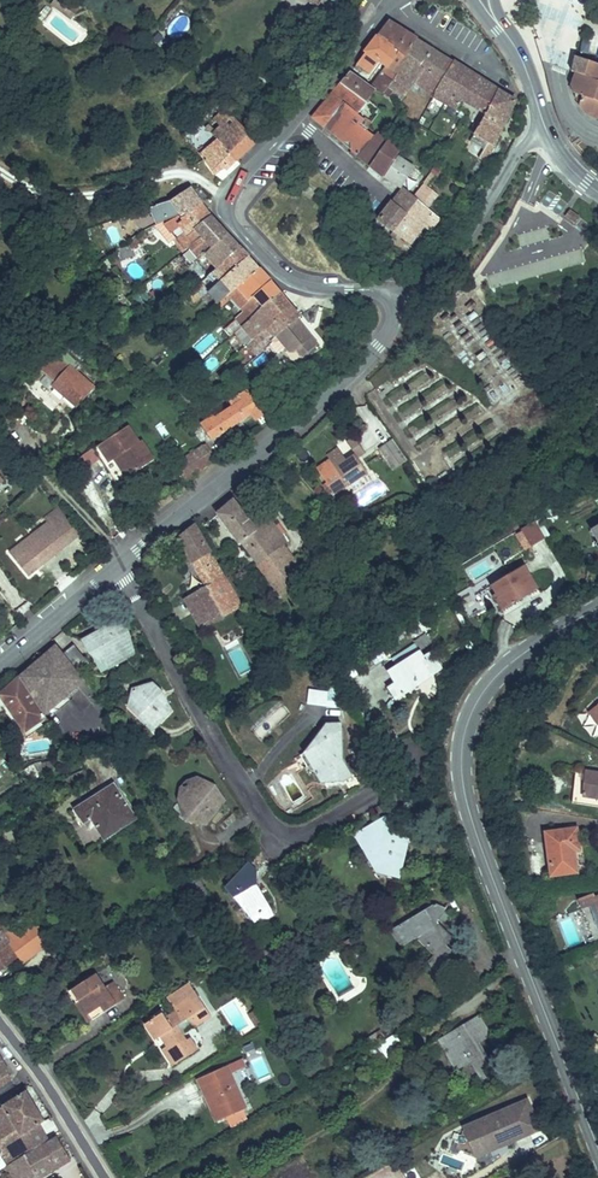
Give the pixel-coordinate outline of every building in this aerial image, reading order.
[(68,2),(65,0),(56,0),(53,4),(61,11),(68,2)] [(318,11),(326,0),(302,0),(318,11)] [(77,9),(68,2),(61,11),(70,18),(77,9)] [(422,65),(435,48),(393,20),(380,35),(399,50),(390,62),(401,70),(385,91),(378,88),(367,102),(374,106),(381,111),(398,90),(406,95),(410,91),(426,68),(422,65)] [(361,81),(349,72),(342,80),(354,92),(366,104),(367,102),(378,88),(385,91),(401,70),(390,62),(399,50),(380,35),(357,63),(368,72),(361,81)] [(438,94),(458,62),(435,48),(422,65),(426,68),(410,91),(414,95),(422,84),(438,94)] [(578,56),(576,73),(581,75),(597,82),(597,63),(578,56)] [(465,100),(480,77),(458,62),(438,94),(462,108),(455,120),(462,125),(474,106),(465,100)] [(581,75),(577,86),(579,93),(597,100),(597,82),(581,75)] [(489,82),(480,77),(465,100),(474,106),(489,82)] [(336,87),(333,91),(344,101),(346,103),(354,92),(342,80),(336,87)] [(462,133),(474,141),(503,92),(489,82),(474,106),(462,125),(465,127),(462,133)] [(344,101),(333,91),(310,115),(323,125),(344,101)] [(366,104),(354,92),(346,103),(359,114),(364,119),(374,106),(367,102),(366,104)] [(485,164),(495,155),(519,102),(503,92),(474,141),(468,152),(485,164)] [(579,93),(579,95),(584,96),(580,104),(590,118),(597,119),(597,100),(579,93)] [(344,101),(323,125),(327,129),(338,133),(340,136),(359,114),(346,103),(344,101)] [(410,105),(404,101),(399,107),(406,111),(410,105)] [(233,115),(226,109),(215,119),(222,126),(233,115)] [(359,114),(340,136),(343,141),(350,140),(352,148),(364,149),(378,131),(369,125),(367,127),(362,122),(364,119),(359,114)] [(208,125),(206,127),(213,135),(217,139),(236,160),(237,160),(257,141),(233,115),(222,126),(215,132),(208,125)] [(378,131),(364,149),(360,155),(370,164),(387,139),(388,137),(378,131)] [(237,160),(236,160),(217,139),(200,154),(205,159),(204,160),(215,175),(224,167),(227,170),(237,160)] [(401,151),(387,139),(370,164),(385,175),(401,151)] [(427,173),(401,151),(385,175),(403,190),(406,188),(417,173),(423,178),(427,173)] [(423,183),(415,194),(431,206),(439,196),(423,183)] [(414,196),(406,188),(403,190),(379,221),(393,233),(423,206),(414,196)] [(149,208),(156,224),(169,219),(171,221),(201,204),(190,190),(173,200),(149,208)] [(176,243),(183,252),(189,248),(205,235),(198,225),(211,216),(201,204),(171,221),(165,224),(172,232),(181,226),(187,234),(176,243)] [(443,227),(423,206),(393,233),(408,248),(426,232),(430,237),(443,227)] [(580,218),(570,211),(565,217),(575,224),(580,218)] [(189,248),(198,260),(227,235),(211,216),(198,225),(205,235),(189,248)] [(145,234),(139,238),(137,235),(127,243),(132,249),(147,237),(145,234)] [(211,261),(218,268),(239,247),(227,235),(198,260),(196,262),(202,267),(211,261)] [(132,249),(127,243),(118,249),(120,252),(132,249)] [(209,276),(193,289),(197,294),(213,280),(218,285),(248,257),(239,247),(218,268),(209,276)] [(122,259),(133,256),(132,249),(120,252),(122,259)] [(209,293),(218,303),(229,294),(259,269),(248,257),(218,285),(209,293)] [(236,318),(243,326),(280,293),(259,269),(229,294),(231,297),(244,311),(236,318)] [(232,335),(244,347),(246,345),(290,305),(280,293),(243,326),(232,335)] [(231,297),(229,294),(218,303),(217,304),(220,308),(231,297)] [(246,345),(256,357),(271,344),(273,342),(271,340),(297,319),(300,317),(290,305),(246,345)] [(318,345),(297,319),(271,340),(273,342),(271,344),(278,353),(286,347),(290,352),(295,352),(297,350),(303,357),(318,345)] [(76,406),(94,386),(77,372),(82,366),(61,347),(41,370),(56,383),(54,386),(76,406)] [(280,369),(296,362),(294,356),(277,363),(280,369)] [(262,427),(273,420),(250,386),(240,393),(241,394),(230,401),(230,402),(233,407),(223,414),(216,419),(213,415),(202,423),(212,439),(252,412),(262,427)] [(62,399),(59,406),(71,411),(74,405),(62,399)] [(220,409),(223,414),(233,407),(230,402),(220,409)] [(139,442),(128,426),(93,449),(117,485),(154,460),(141,440),(139,442)] [(355,454),(357,457),(365,452),(355,437),(347,442),(355,454)] [(406,460),(393,440),(380,449),(394,469),(406,460)] [(203,445),(173,466),(184,482),(215,461),(203,445)] [(92,448),(77,458),(85,470),(100,460),(92,448)] [(338,448),(327,456),(329,459),(341,452),(338,448)] [(341,452),(329,459),(331,461),(318,470),(324,478),(334,493),(346,484),(347,486),(367,472),(357,457),(355,454),(346,460),(341,452)] [(331,494),(334,493),(324,478),(321,479),(331,494)] [(307,487),(290,495),(297,508),(313,500),(307,487)] [(254,526),(234,500),(219,513),(257,564),(283,543),(286,540),(282,534),(285,531),(279,523),(276,526),(268,516),(254,526)] [(28,575),(79,534),(57,507),(44,518),(48,522),(10,553),(28,575)] [(545,538),(536,523),(516,534),(521,542),(527,539),(531,546),(545,538)] [(179,537),(187,550),(193,562),(207,586),(195,593),(211,621),(240,605),(194,524),(179,537)] [(531,546),(527,539),(521,542),(525,550),(531,546)] [(283,543),(257,564),(280,595),(305,576),(283,543)] [(183,552),(190,564),(193,562),(187,550),(183,552)] [(502,611),(522,599),(520,595),(524,593),(525,595),(537,587),(524,566),(492,585),(497,593),(493,595),(502,611)] [(524,593),(520,595),(522,599),(538,589),(537,587),(525,595),(524,593)] [(211,621),(195,593),(185,599),(201,627),(211,621)] [(98,649),(109,669),(135,654),(128,642),(127,643),(122,635),(129,632),(121,618),(82,639),(90,654),(98,649)] [(128,642),(135,654),(129,632),(122,635),(127,643),(128,642)] [(57,645),(20,677),(45,715),(78,686),(86,681),(79,672),(64,653),(57,645)] [(64,653),(79,672),(90,664),(74,645),(64,653)] [(90,654),(109,669),(98,649),(90,654)] [(420,651),(389,671),(396,683),(389,687),(396,699),(443,669),(431,652),(423,657),(420,651)] [(1,695),(25,731),(46,717),(45,715),(20,677),(1,695)] [(139,716),(153,730),(172,711),(161,701),(156,703),(154,697),(161,690),(154,683),(148,685),(148,686),(145,688),(143,687),(134,690),(131,700),(143,712),(139,716)] [(337,703),(338,688),(329,687),(329,694),(328,703),(337,703)] [(154,697),(156,703),(161,701),(172,711),(161,690),(154,697)] [(328,703),(329,694),(310,693),(309,701),(328,703)] [(129,707),(139,716),(143,712),(131,700),(129,707)] [(278,702),(251,729),(261,739),(288,712),(278,702)] [(597,723),(597,704),(589,711),(597,723)] [(589,711),(586,714),(597,730),(597,723),(589,711)] [(352,776),(343,761),(342,759),(341,723),(326,724),(315,738),(315,746),(304,753),(321,783),(338,773),(343,781),(352,776)] [(315,738),(304,753),(315,746),(315,738)] [(48,769),(82,763),(81,756),(46,762),(48,769)] [(24,781),(26,786),(49,772),(48,769),(46,762),(30,765),(23,770),(28,779),(24,781)] [(55,785),(58,792),(88,776),(85,769),(55,785)] [(585,771),(576,770),(572,803),(597,807),(597,798),(583,795),(585,771)] [(585,771),(583,795),(597,798),(597,773),(585,771)] [(338,773),(321,783),(343,781),(338,773)] [(194,812),(192,822),(206,824),(207,815),(210,816),(218,806),(217,804),(225,799),(217,788),(210,792),(206,790),(209,786),(198,777),(192,779),(191,784),(180,788),(178,799),(194,812)] [(216,785),(198,777),(209,786),(206,790),(210,792),(217,788),(216,785)] [(187,781),(180,788),(191,784),(192,779),(187,781)] [(114,784),(75,809),(84,824),(84,823),(92,819),(96,826),(105,839),(136,818),(114,784)] [(268,788),(278,804),(284,800),(274,784),(268,788)] [(194,812),(178,799),(186,822),(192,822),(194,812)] [(207,815),(206,824),(225,800),(225,799),(217,804),(218,806),(210,816),(207,815)] [(288,806),(284,800),(278,804),(282,810),(288,806)] [(412,800),(385,816),(392,827),(406,818),(412,828),(415,826),(411,819),(421,814),(412,800)] [(411,819),(415,826),(424,820),(421,814),(411,819)] [(368,829),(355,837),(366,855),(368,853),(387,866),(386,875),(400,878),(409,838),(399,835),(397,834),(394,832),(392,827),(385,816),(373,823),(377,829),(371,833),(368,829)] [(84,823),(88,829),(91,830),(96,826),(92,819),(84,823)] [(354,834),(355,837),(368,829),(371,833),(377,829),(373,823),(354,834)] [(577,872),(575,854),(573,854),(572,850),(574,850),(580,849),(577,828),(546,832),(552,875),(577,872)] [(366,855),(386,875),(387,866),(368,853),(366,855)] [(230,882),(251,918),(270,907),(256,884),(250,878),(257,870),(249,863),(230,882)] [(528,878),(529,887),(537,886),(536,877),(528,878)] [(192,885),(201,901),(209,896),(200,880),(192,885)] [(257,926),(275,915),(270,907),(251,918),(230,882),(225,888),(257,926)] [(590,906),(597,903),(597,905),(597,895),(595,896),(593,893),(581,898),(584,908),(590,906)] [(398,926),(408,942),(418,936),(419,937),(418,938),(435,954),(428,961),(438,975),(452,950),(447,945),(444,942),(451,936),(438,924),(435,925),(432,920),(439,916),(444,908),(437,905),(435,904),(434,905),(398,926)] [(432,920),(435,925),(438,924),(438,923),(446,909),(444,908),(439,916),(432,920)] [(1,930),(6,936),(10,933),(12,931),(5,922),(0,926),(0,931),(1,930)] [(10,933),(29,958),(48,943),(33,924),(21,933),(17,927),(12,931),(10,933)] [(391,930),(401,947),(408,942),(398,926),(391,930)] [(18,957),(22,963),(29,958),(10,933),(6,936),(1,930),(0,931),(0,971),(18,957)] [(354,936),(337,946),(341,953),(348,948),(351,953),(361,947),(354,936)] [(444,942),(447,945),(454,938),(451,936),(444,942)] [(96,974),(73,989),(89,1014),(102,1005),(106,1011),(124,999),(113,982),(104,987),(96,974)] [(172,1056),(176,1063),(198,1050),(190,1038),(186,1041),(176,1026),(189,1018),(195,1026),(204,1021),(192,1002),(198,997),(190,984),(168,999),(176,1012),(166,1018),(163,1012),(146,1023),(156,1039),(161,1036),(166,1033),(172,1043),(167,1046),(162,1049),(168,1058),(172,1056)] [(69,991),(89,1022),(106,1011),(102,1005),(89,1014),(73,989),(69,991)] [(192,1002),(204,1021),(211,1016),(198,997),(192,1002)] [(250,1014),(252,1019),(259,1014),(257,1010),(250,1014)] [(252,1019),(257,1026),(264,1022),(259,1014),(252,1019)] [(457,1028),(459,1031),(481,1018),(480,1015),(457,1028)] [(443,1049),(455,1069),(470,1060),(473,1066),(475,1065),(486,1081),(497,1074),(488,1057),(485,1059),(474,1041),(489,1032),(481,1018),(459,1031),(457,1028),(438,1040),(443,1049)] [(364,1040),(368,1046),(384,1036),(380,1030),(364,1040)] [(492,1035),(489,1032),(474,1041),(485,1059),(488,1057),(479,1043),(492,1035)] [(161,1036),(167,1046),(172,1043),(166,1033),(161,1036)] [(383,1051),(387,1056),(398,1049),(395,1043),(399,1039),(396,1034),(379,1045),(371,1051),(375,1057),(383,1051)] [(597,1052),(597,1046),(594,1043),(597,1039),(597,1037),(594,1034),(586,1042),(597,1053),(597,1052)] [(431,1044),(436,1053),(443,1049),(438,1040),(431,1044)] [(244,1047),(246,1053),(255,1049),(252,1044),(244,1047)] [(168,1058),(173,1066),(176,1063),(172,1056),(168,1058)] [(12,1079),(0,1058),(0,1088),(12,1079)] [(227,1066),(230,1074),(247,1067),(243,1058),(227,1066)] [(473,1066),(484,1082),(486,1081),(475,1065),(473,1066)] [(197,1079),(202,1088),(207,1085),(211,1094),(205,1096),(212,1111),(217,1108),(222,1119),(226,1117),(244,1109),(246,1108),(230,1074),(227,1066),(197,1079)] [(202,1088),(205,1096),(211,1094),(207,1085),(202,1088)] [(44,1121),(26,1090),(2,1105),(3,1106),(0,1108),(0,1154),(7,1165),(25,1155),(47,1141),(38,1125),(44,1121)] [(528,1128),(538,1124),(527,1100),(471,1124),(482,1150),(529,1130),(528,1128)] [(212,1111),(216,1121),(222,1119),(217,1108),(212,1111)] [(226,1117),(231,1128),(248,1120),(244,1109),(226,1117)] [(464,1127),(477,1157),(540,1129),(538,1124),(528,1128),(529,1130),(482,1150),(471,1124),(464,1127)] [(25,1155),(38,1177),(39,1177),(70,1159),(56,1136),(47,1141),(25,1155)] [(7,1165),(15,1177),(36,1177),(38,1177),(25,1155),(7,1165)]
